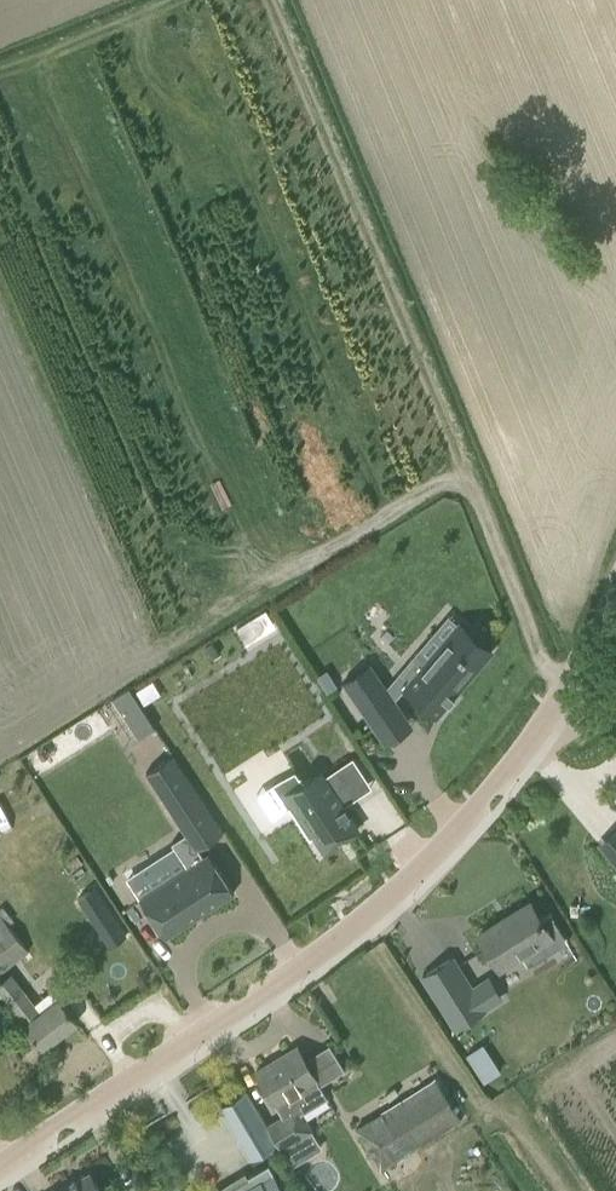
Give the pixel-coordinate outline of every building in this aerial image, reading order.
[(389,692),(369,664),(343,682),(369,721),(396,702),(394,699),(403,689),(435,716),(447,701),(449,703),(450,702),(447,700),(451,696),(453,698),(454,697),(452,695),(491,649),(460,623),(429,661),(417,651),(397,674),(401,677),(389,692)] [(327,670),(316,677),(326,693),(337,686),(327,670)] [(152,681),(136,691),(144,703),(159,694),(152,681)] [(129,688),(113,698),(121,711),(137,700),(129,688)] [(187,867),(139,898),(165,937),(234,893),(208,853),(203,856),(197,848),(223,832),(173,755),(146,772),(185,833),(171,843),(187,867)] [(296,777),(277,789),(284,800),(284,801),(304,832),(305,831),(309,838),(315,835),(325,850),(357,829),(347,814),(350,812),(349,811),(346,813),(342,807),(345,805),(345,804),(342,806),(323,776),(323,777),(319,771),(300,783),(296,777)] [(98,883),(81,894),(113,943),(130,932),(98,883)] [(522,959),(527,967),(568,942),(548,909),(538,915),(530,902),(474,937),(497,974),(522,959)] [(34,947),(2,906),(0,908),(0,973),(34,947)] [(452,957),(422,975),(455,1028),(485,1009),(452,957)] [(0,981),(0,992),(25,1024),(24,1025),(42,1047),(76,1021),(59,998),(39,1012),(10,974),(0,981)] [(481,1044),(466,1053),(475,1067),(490,1057),(481,1044)] [(297,1047),(255,1072),(268,1092),(275,1104),(281,1115),(266,1124),(281,1148),(310,1130),(298,1111),(325,1095),(316,1079),(309,1067),(297,1047)] [(355,1129),(379,1170),(459,1120),(433,1080),(355,1129)] [(221,1107),(231,1123),(254,1109),(245,1093),(221,1107)] [(268,1164),(222,1190),(284,1190),(268,1164)] [(54,1190),(109,1190),(105,1184),(99,1188),(89,1170),(54,1190)]
